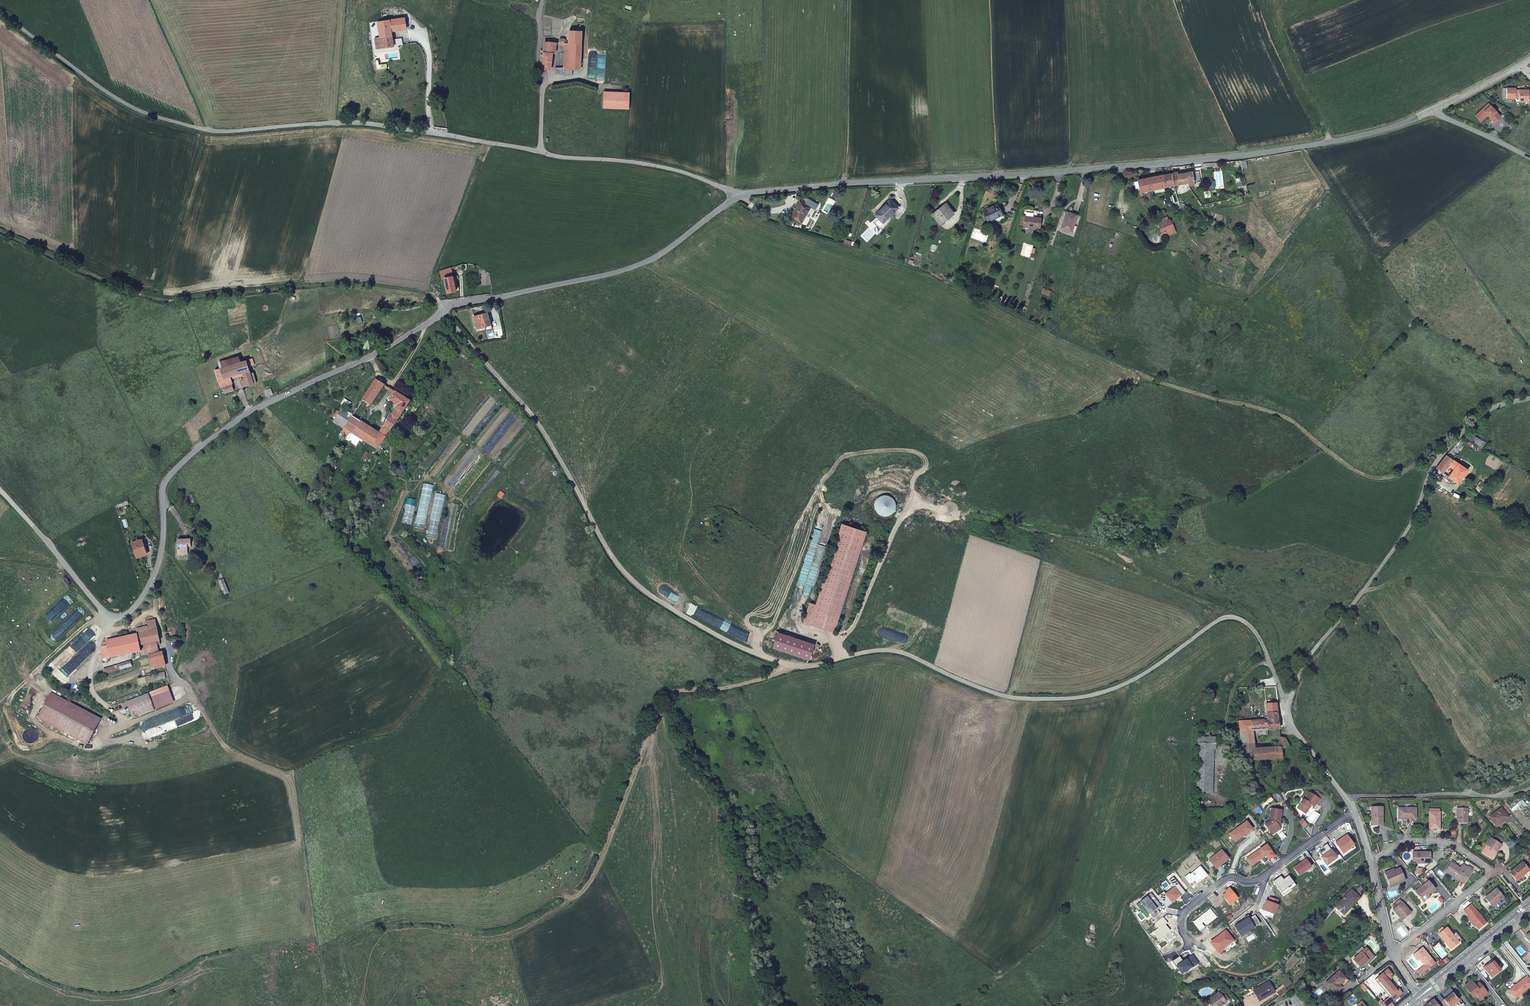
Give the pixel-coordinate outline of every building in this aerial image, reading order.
[(376,39),(378,49),(396,47),(395,36),(394,36),(393,30),(408,28),(407,18),(380,22),(382,38),(376,39)] [(569,43),(583,43),(583,30),(570,30),(569,43)] [(557,42),(546,41),(545,50),(542,62),(544,62),(544,69),(552,69),(553,53),(556,53),(557,42)] [(566,68),(574,68),(582,68),(583,43),(569,43),(568,43),(567,43),(566,68)] [(1515,87),(1506,87),(1506,97),(1515,98),(1515,99),(1519,99),(1518,101),(1528,101),(1529,89),(1519,89),(1519,90),(1515,90),(1515,87)] [(631,89),(606,89),(606,105),(631,105),(631,89)] [(1486,107),(1484,105),(1477,111),(1482,117),(1486,114),(1493,121),(1500,115),(1490,104),(1486,107)] [(1176,171),(1172,172),(1174,185),(1188,182),(1186,172),(1177,174),(1176,171)] [(1192,171),(1186,172),(1188,182),(1194,181),(1200,179),(1198,171),(1192,172),(1192,171)] [(1174,185),(1172,172),(1163,174),(1164,187),(1174,185)] [(1164,187),(1163,174),(1136,180),(1140,192),(1164,187)] [(791,215),(802,222),(811,206),(815,209),(819,203),(815,200),(809,197),(806,203),(800,199),(791,215)] [(889,201),(874,215),(883,223),(898,209),(889,201)] [(946,203),(932,214),(939,223),(953,212),(946,203)] [(1003,214),(998,203),(983,210),(989,221),(1003,214)] [(1069,212),(1063,228),(1073,232),(1077,221),(1079,215),(1069,212)] [(1024,226),(1041,227),(1042,217),(1038,216),(1026,215),(1024,226)] [(1175,227),(1170,219),(1159,224),(1162,233),(1175,227)] [(449,268),(452,276),(463,273),(462,268),(461,263),(449,268)] [(449,268),(439,271),(441,279),(442,279),(447,294),(456,291),(452,276),(449,268)] [(474,316),(478,329),(489,326),(485,313),(474,316)] [(246,360),(215,370),(221,388),(233,384),(232,379),(230,376),(242,372),(243,375),(247,385),(256,382),(255,377),(253,371),(251,373),(248,366),(246,360)] [(375,382),(365,397),(351,418),(344,429),(339,436),(347,441),(347,442),(352,435),(377,451),(385,440),(376,434),(373,432),(360,424),(382,389),(383,388),(375,382)] [(264,390),(267,396),(274,393),(271,386),(264,390)] [(376,434),(385,440),(408,404),(394,394),(389,401),(396,405),(390,413),(378,431),(376,434)] [(341,411),(334,422),(344,429),(351,418),(341,411)] [(1448,475),(1458,482),(1467,469),(1445,453),(1436,466),(1442,471),(1448,463),(1454,467),(1448,475)] [(866,533),(842,526),(814,610),(808,608),(803,624),(833,634),(866,533)] [(146,556),(141,539),(130,542),(136,559),(146,556)] [(191,541),(177,542),(178,557),(189,557),(188,550),(192,550),(191,541)] [(228,595),(222,582),(215,585),(221,598),(228,595)] [(138,634),(136,634),(138,651),(141,651),(142,656),(147,654),(151,670),(166,666),(162,648),(160,649),(159,645),(161,644),(157,625),(149,626),(150,631),(138,634)] [(138,651),(136,634),(106,641),(106,642),(110,658),(138,651)] [(130,662),(104,670),(105,674),(132,667),(131,662),(130,662)] [(167,679),(165,673),(142,679),(137,680),(139,686),(167,679)] [(168,686),(149,694),(151,698),(130,706),(134,718),(156,710),(156,709),(175,702),(168,686)] [(52,694),(39,720),(88,745),(101,719),(52,694)] [(1278,731),(1276,705),(1264,706),(1266,721),(1263,721),(1263,728),(1267,728),(1268,731),(1278,731)] [(1247,761),(1254,761),(1281,759),(1280,748),(1280,747),(1269,748),(1254,750),(1253,732),(1268,731),(1267,728),(1263,728),(1263,721),(1250,722),(1239,722),(1239,723),(1240,739),(1241,739),(1242,754),(1247,761)] [(1198,750),(1211,750),(1215,751),(1216,737),(1199,737),(1198,750)] [(1280,748),(1288,747),(1285,740),(1279,739),(1280,743),(1280,747),(1280,748)] [(1210,793),(1211,750),(1198,750),(1197,793),(1210,793)] [(1304,799),(1302,798),(1296,807),(1304,813),(1308,808),(1307,807),(1309,804),(1310,805),(1312,806),(1318,799),(1321,795),(1315,791),(1313,794),(1309,792),(1304,799)] [(1275,830),(1279,827),(1277,825),(1280,809),(1270,807),(1268,819),(1263,823),(1268,830),(1272,827),(1275,830)] [(1373,818),(1373,826),(1383,826),(1383,808),(1372,807),(1372,812),(1369,812),(1367,813),(1367,814),(1367,816),(1368,817),(1368,818),(1372,818),(1373,818)] [(1416,808),(1399,808),(1399,817),(1407,817),(1407,820),(1416,820),(1416,808)] [(1458,809),(1458,825),(1468,825),(1468,809),(1458,809)] [(1498,827),(1509,819),(1501,809),(1490,818),(1498,827)] [(1430,830),(1439,830),(1439,821),(1441,821),(1442,813),(1430,812),(1430,830)] [(1229,834),(1235,842),(1242,837),(1241,836),(1243,835),(1244,836),(1252,829),(1246,821),(1229,834)] [(1346,835),(1335,843),(1342,852),(1346,849),(1347,851),(1350,848),(1350,847),(1353,845),(1346,835)] [(1492,840),(1500,845),(1503,840),(1495,835),(1492,840)] [(1501,845),(1500,845),(1492,840),(1490,839),(1482,853),(1491,858),(1495,851),(1497,852),(1501,845)] [(1266,844),(1249,857),(1253,863),(1263,856),(1263,857),(1265,856),(1268,860),(1274,856),(1266,844)] [(1336,857),(1327,844),(1322,847),(1325,850),(1320,853),(1323,856),(1321,857),(1326,864),(1330,861),(1330,862),(1336,857)] [(1221,850),(1209,860),(1216,869),(1228,859),(1221,850)] [(1414,852),(1414,864),(1418,870),(1424,870),(1431,864),(1431,853),(1414,852)] [(1253,863),(1249,857),(1246,859),(1251,866),(1263,857),(1263,856),(1253,863)] [(1301,863),(1293,868),(1299,876),(1311,867),(1306,860),(1301,864),(1301,863)] [(1463,878),(1467,881),(1473,871),(1464,865),(1461,869),(1452,863),(1446,872),(1453,876),(1455,873),(1458,875),(1456,878),(1461,882),(1463,878)] [(1510,873),(1516,881),(1522,876),(1529,871),(1523,863),(1510,873)] [(1387,872),(1392,884),(1400,880),(1402,883),(1407,881),(1402,868),(1397,870),(1393,872),(1392,870),(1387,872)] [(1283,879),(1280,876),(1273,881),(1283,895),(1296,886),(1288,876),(1284,878),(1285,879),(1284,880),(1283,879)] [(1173,877),(1168,881),(1174,888),(1165,894),(1163,896),(1161,893),(1157,896),(1164,905),(1170,901),(1172,902),(1180,896),(1181,897),(1185,893),(1173,877)] [(1353,889),(1337,906),(1342,910),(1343,909),(1347,913),(1352,908),(1350,907),(1360,896),(1362,898),(1369,891),(1364,882),(1355,891),(1353,889)] [(1439,890),(1432,882),(1418,893),(1427,905),(1434,899),(1431,896),(1439,890)] [(1226,893),(1222,896),(1229,905),(1237,899),(1229,888),(1225,891),(1226,893)] [(1485,898),(1492,907),(1493,907),(1494,909),(1496,909),(1501,905),(1502,903),(1500,901),(1503,898),(1497,889),(1485,898)] [(1151,894),(1136,906),(1139,910),(1143,907),(1144,906),(1150,914),(1149,915),(1153,919),(1160,913),(1158,911),(1156,909),(1160,906),(1151,894)] [(1278,901),(1269,898),(1268,902),(1267,902),(1266,905),(1265,905),(1263,910),(1270,913),(1270,912),(1274,914),(1278,906),(1276,905),(1278,901)] [(1395,908),(1404,920),(1413,913),(1404,901),(1395,908)] [(1464,911),(1469,917),(1473,921),(1472,922),(1475,926),(1478,930),(1486,923),(1471,905),(1464,911)] [(1234,927),(1238,934),(1252,925),(1254,928),(1260,924),(1255,916),(1249,919),(1247,916),(1244,918),(1245,919),(1234,927)] [(1160,927),(1152,933),(1158,940),(1164,936),(1169,942),(1174,938),(1169,932),(1170,931),(1165,925),(1161,928),(1160,927)] [(1252,925),(1238,934),(1240,937),(1254,928),(1252,925)] [(1439,934),(1445,942),(1447,941),(1453,948),(1459,943),(1457,940),(1460,938),(1456,933),(1454,935),(1447,927),(1444,930),(1441,932),(1439,934)] [(1225,931),(1210,943),(1218,953),(1224,948),(1233,941),(1225,931)] [(1233,941),(1224,948),(1227,952),(1237,945),(1233,941)] [(1361,967),(1366,962),(1374,955),(1368,947),(1355,959),(1361,967)] [(1423,947),(1414,955),(1418,960),(1420,959),(1425,965),(1428,969),(1436,963),(1423,947)] [(1374,955),(1366,962),(1367,964),(1376,957),(1374,955)] [(1179,957),(1172,962),(1175,968),(1176,967),(1181,974),(1192,967),(1192,968),(1198,964),(1192,956),(1186,960),(1183,962),(1182,961),(1179,957)] [(1492,979),(1502,971),(1494,962),(1489,966),(1488,965),(1484,969),(1492,979)] [(1192,967),(1181,974),(1182,976),(1191,970),(1192,971),(1199,966),(1198,964),(1192,968),(1192,967)] [(1428,969),(1425,965),(1417,972),(1420,975),(1428,969)] [(1382,1003),(1384,1005),(1386,1005),(1402,993),(1399,989),(1397,991),(1389,981),(1390,981),(1390,978),(1389,977),(1392,974),(1388,969),(1377,978),(1388,992),(1386,993),(1389,998),(1382,1003)] [(1326,983),(1336,993),(1350,980),(1348,979),(1340,971),(1326,983)] [(1292,979),(1289,975),(1282,980),(1285,984),(1292,979)] [(1509,992),(1515,1000),(1529,988),(1529,981),(1527,977),(1509,992)] [(1377,978),(1375,980),(1386,993),(1388,992),(1377,978)] [(1253,989),(1259,999),(1274,989),(1268,979),(1253,989)] [(1476,996),(1480,1000),(1488,993),(1481,985),(1477,988),(1476,987),(1472,982),(1465,988),(1472,997),(1475,994),(1476,996)] [(1454,991),(1452,993),(1452,992),(1453,991),(1450,988),(1443,994),(1446,998),(1443,1000),(1448,1005),(1452,1005),(1458,1001),(1456,998),(1458,996),(1454,991)] [(1220,992),(1226,999),(1229,997),(1223,990),(1220,992)] [(1208,1005),(1220,1005),(1227,1000),(1226,999),(1220,992),(1220,991),(1205,1002),(1208,1005)]
